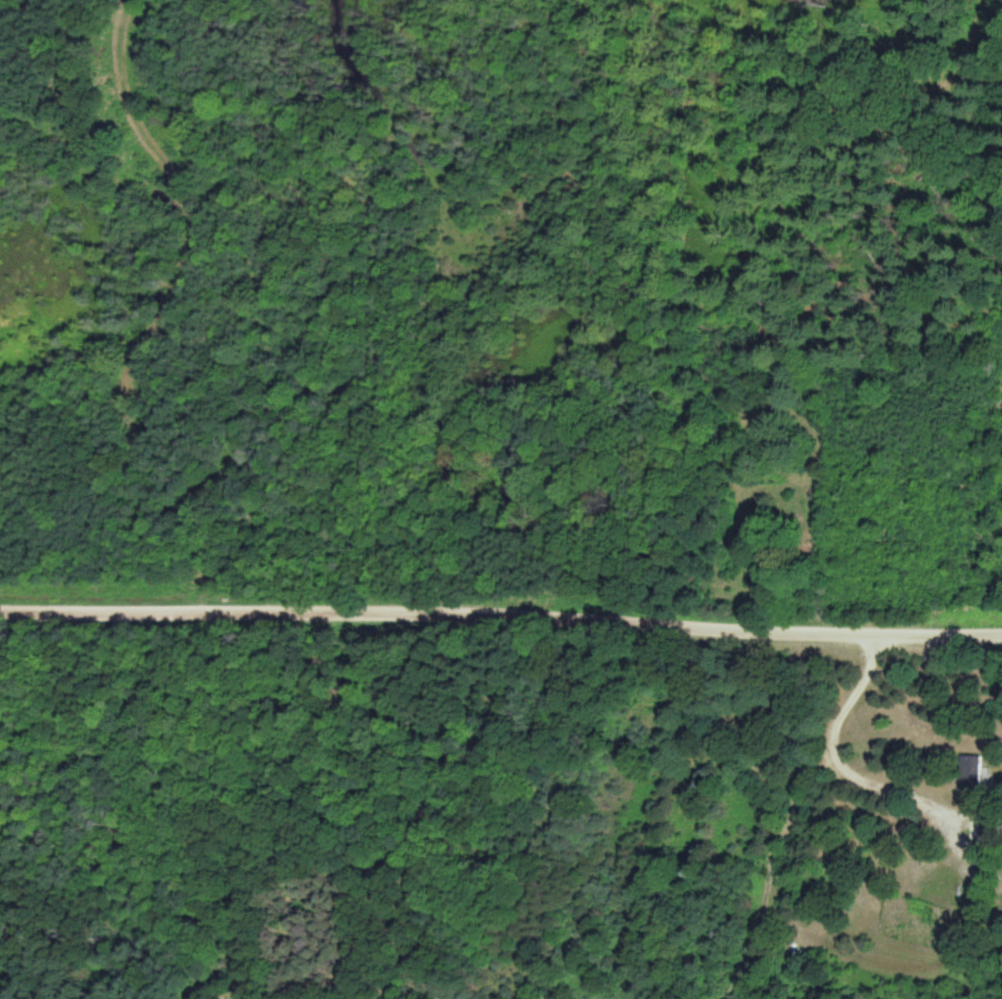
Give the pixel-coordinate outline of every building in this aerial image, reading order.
[(959,791),(982,791),(982,766),(959,766),(959,791)]
